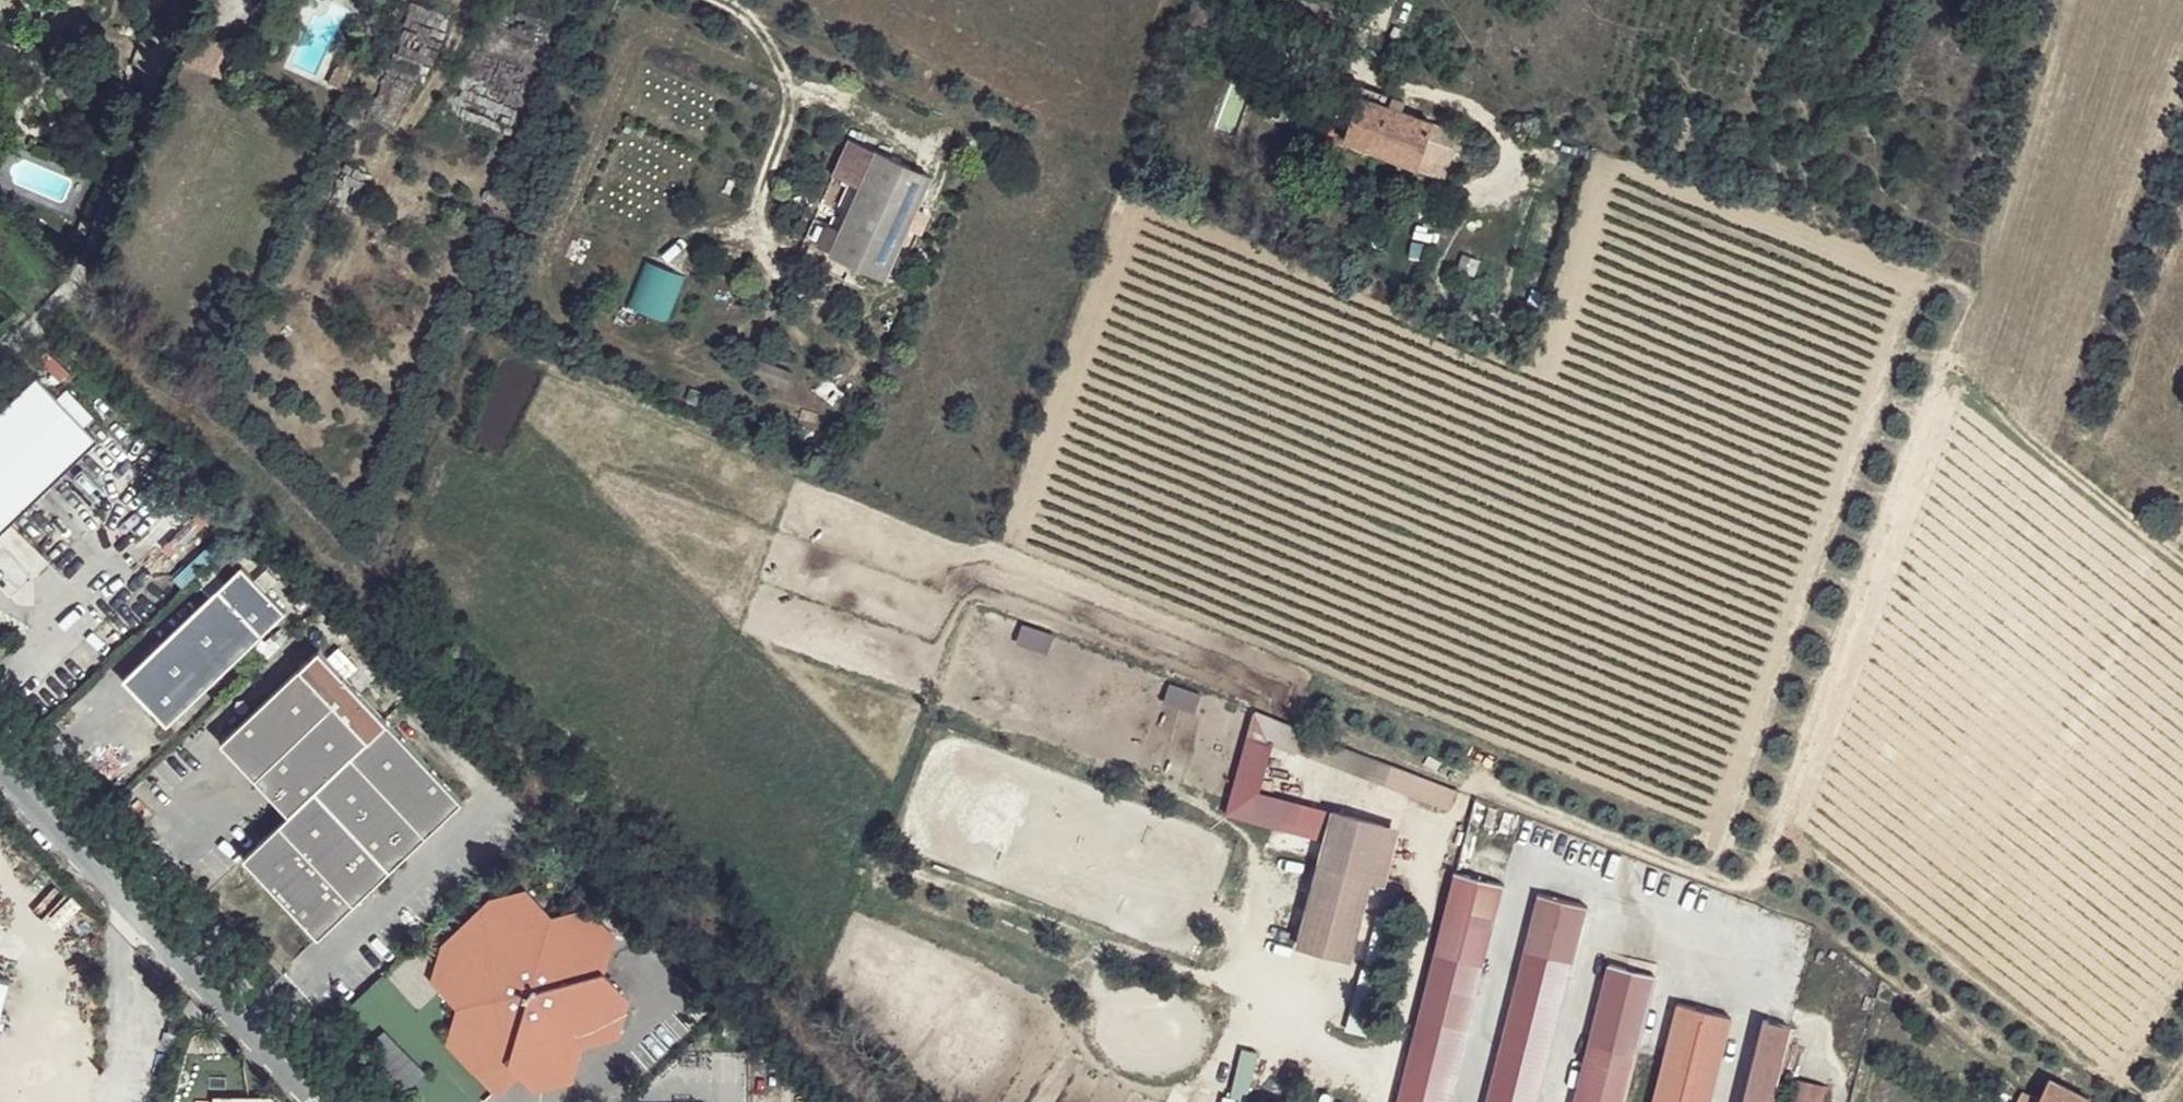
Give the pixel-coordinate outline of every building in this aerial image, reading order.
[(1390,106),(1394,96),(1366,86),(1361,96),(1390,106)] [(1407,101),(1394,96),(1390,106),(1361,96),(1346,139),(1434,171),(1442,150),(1453,153),(1457,144),(1463,147),(1467,134),(1404,111),(1407,101)] [(933,176),(881,152),(835,252),(886,277),(913,290),(958,192),(931,180),(933,176)] [(814,244),(832,247),(836,225),(819,221),(814,244)] [(102,441),(88,427),(97,418),(70,390),(61,398),(40,376),(0,414),(0,537),(102,441)] [(241,565),(122,679),(166,724),(285,610),(241,565)] [(299,664),(220,739),(288,811),(243,855),(318,934),(462,797),(332,661),(313,679),(299,664)] [(1326,761),(1452,811),(1459,790),(1333,740),(1326,761)] [(1328,839),(1377,853),(1383,826),(1335,813),(1328,839)] [(1371,879),(1377,853),(1328,839),(1321,866),(1371,879)] [(1351,957),(1371,879),(1321,866),(1300,945),(1351,957)] [(1460,872),(1402,1101),(1448,1101),(1503,884),(1460,872)] [(624,1031),(633,995),(608,968),(619,930),(595,904),(560,916),(535,889),(495,898),(450,941),(439,978),(465,1006),(451,1044),(473,1068),(514,1058),(540,1086),(578,1079),(588,1041),(624,1031)] [(1542,895),(1490,1101),(1536,1101),(1586,906),(1542,895)] [(1613,964),(1578,1101),(1625,1101),(1657,975),(1613,964)] [(1680,1002),(1655,1101),(1710,1101),(1732,1016),(1680,1002)] [(1791,1026),(1765,1019),(1744,1101),(1772,1101),(1791,1026)] [(1780,1101),(1821,1101),(1825,1084),(1786,1075),(1780,1101)] [(2091,1100),(2050,1079),(2038,1101),(2090,1101),(2091,1100)]
